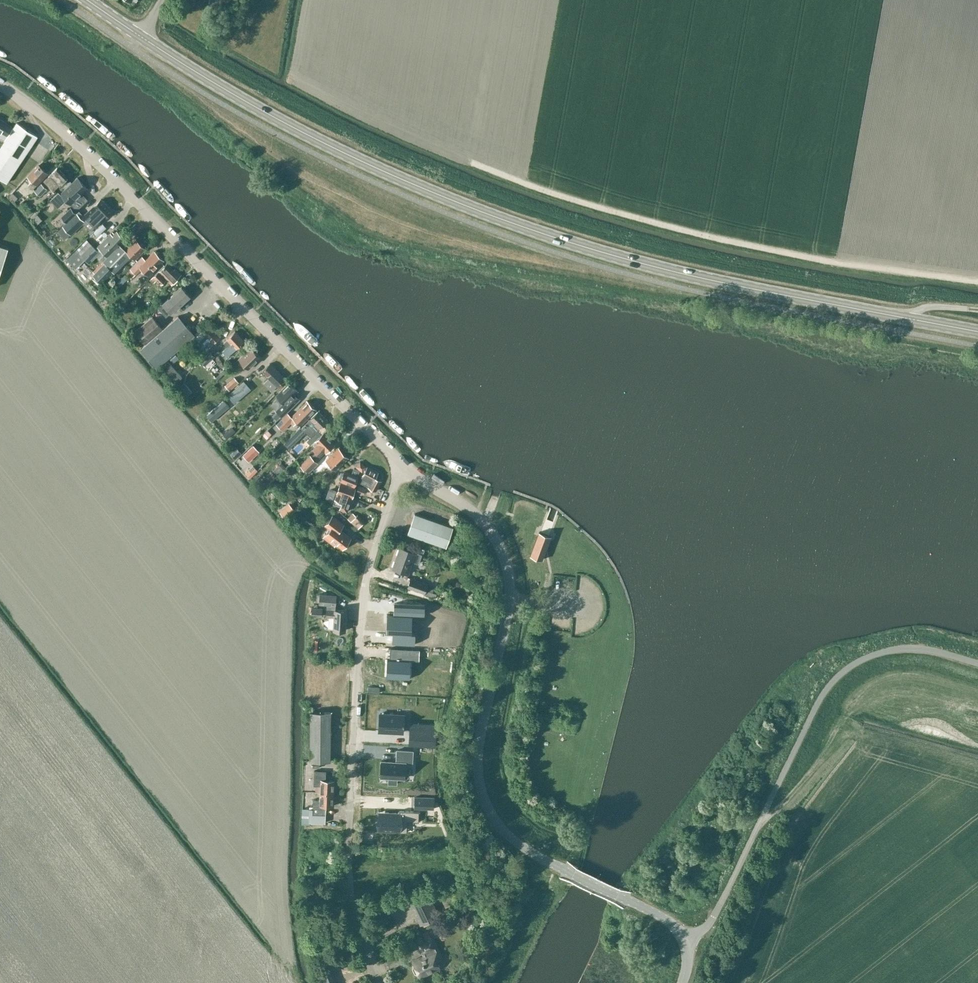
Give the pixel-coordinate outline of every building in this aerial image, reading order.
[(228,0),(219,0),(217,0),(212,0),(211,8),(219,9),(219,8),(227,9),(228,0)] [(8,124),(0,119),(0,137),(5,140),(0,148),(0,179),(6,183),(37,136),(17,123),(14,128),(8,124)] [(32,189),(36,185),(47,173),(38,165),(27,176),(32,180),(28,185),(32,189)] [(57,168),(44,181),(53,191),(67,177),(57,168)] [(77,176),(60,192),(65,198),(64,199),(63,201),(65,204),(67,204),(69,203),(71,204),(77,210),(88,199),(82,193),(88,188),(77,176)] [(46,189),(47,188),(42,183),(35,190),(40,196),(46,189)] [(14,201),(18,198),(13,193),(9,196),(14,201)] [(67,222),(57,231),(64,240),(87,218),(95,226),(99,223),(104,218),(105,218),(112,211),(104,202),(101,199),(81,218),(77,213),(67,222)] [(67,222),(77,213),(71,207),(61,216),(67,222)] [(35,211),(30,215),(33,219),(38,215),(35,211)] [(113,250),(119,244),(124,239),(116,231),(112,236),(110,234),(105,239),(110,244),(108,246),(113,250)] [(108,246),(110,244),(105,239),(96,248),(86,238),(66,259),(76,269),(85,259),(89,263),(101,250),(107,257),(113,250),(108,246)] [(131,256),(134,260),(145,248),(136,239),(125,250),(119,244),(113,250),(107,257),(102,261),(104,263),(96,271),(92,274),(102,284),(113,272),(114,273),(131,256)] [(8,248),(0,245),(0,273),(8,248)] [(141,269),(148,276),(164,260),(155,251),(146,260),(142,256),(130,268),(131,269),(126,274),(131,279),(135,274),(136,274),(141,269)] [(166,279),(171,284),(180,276),(166,262),(158,271),(152,277),(153,277),(149,280),(153,283),(156,280),(160,285),(166,279)] [(158,307),(166,316),(177,306),(177,307),(190,296),(182,287),(169,298),(168,298),(158,307)] [(145,344),(163,328),(152,316),(134,331),(145,344)] [(174,352),(194,334),(178,316),(163,328),(145,344),(140,348),(157,367),(169,357),(174,352)] [(204,353),(213,344),(221,336),(213,327),(205,335),(204,333),(203,333),(200,330),(195,334),(196,335),(194,336),(198,341),(195,344),(204,353)] [(222,352),(227,357),(244,341),(235,331),(226,339),(227,340),(223,343),(227,347),(222,352)] [(261,357),(258,354),(251,347),(239,358),(248,368),(252,364),(253,365),(261,357)] [(174,352),(169,357),(174,362),(178,358),(174,352)] [(216,362),(212,358),(214,357),(209,352),(200,360),(205,365),(209,369),(212,366),(216,362)] [(279,388),(287,380),(270,363),(266,367),(262,370),(269,377),(263,383),(271,391),(277,386),(279,388)] [(234,377),(225,385),(230,390),(239,382),(234,377)] [(227,395),(235,403),(237,401),(251,388),(244,380),(227,395)] [(280,390),(276,394),(277,395),(276,396),(276,398),(283,405),(282,405),(277,410),(277,411),(281,415),(282,416),(285,412),(287,411),(293,404),(290,400),(296,394),(298,392),(288,382),(284,386),(280,390)] [(186,384),(179,389),(186,397),(192,392),(186,384)] [(306,419),(316,409),(307,400),(299,409),(291,417),(287,413),(276,424),(283,431),(291,422),(294,424),(297,422),(300,425),(306,419)] [(277,411),(272,416),(276,420),(281,415),(277,411)] [(318,411),(301,427),(311,437),(306,441),(311,445),(320,436),(316,432),(328,420),(318,411)] [(310,454),(300,465),(308,473),(318,463),(318,462),(315,459),(319,455),(320,456),(325,451),(326,452),(335,443),(330,439),(335,435),(328,428),(320,436),(311,445),(313,447),(312,448),(316,452),(312,456),(310,454)] [(227,430),(223,434),(227,438),(231,434),(227,430)] [(296,431),(285,442),(289,447),(301,435),(296,431)] [(242,456),(248,462),(258,453),(252,447),(242,456)] [(326,460),(335,470),(348,457),(338,447),(326,459),(326,460)] [(231,455),(236,460),(241,454),(237,450),(231,455)] [(279,474),(284,469),(279,464),(274,469),(279,474)] [(253,466),(249,470),(254,475),(258,471),(253,466)] [(375,477),(378,472),(367,466),(360,480),(369,485),(368,487),(376,491),(381,481),(375,477)] [(358,476),(357,476),(360,470),(355,468),(352,474),(345,471),(341,481),(354,486),(356,482),(358,476)] [(355,488),(354,487),(340,482),(337,493),(334,499),(342,501),(339,509),(346,511),(351,497),(355,488)] [(330,491),(327,498),(332,501),(335,494),(330,491)] [(290,506),(282,514),(287,520),(295,512),(290,506)] [(453,527),(419,514),(414,513),(407,533),(446,547),(453,527)] [(350,538),(340,529),(344,524),(333,515),(325,524),(330,529),(324,537),(334,545),(336,543),(342,548),(350,538)] [(357,516),(351,522),(358,529),(364,523),(357,516)] [(539,532),(531,555),(542,559),(551,536),(539,532)] [(400,547),(392,569),(408,574),(413,561),(417,563),(421,554),(400,547)] [(407,587),(431,595),(434,588),(427,586),(428,583),(411,577),(407,587)] [(389,590),(380,590),(380,598),(389,598),(389,590)] [(333,629),(345,630),(346,610),(336,609),(336,605),(337,595),(320,593),(319,604),(327,604),(326,617),(333,617),(333,629)] [(394,614),(388,613),(387,631),(393,632),(392,643),(414,644),(415,632),(411,632),(412,614),(424,615),(424,604),(394,603),(394,614)] [(322,608),(317,607),(312,607),(311,615),(322,616),(322,608)] [(387,658),(386,677),(410,678),(410,660),(419,660),(419,649),(397,648),(396,659),(387,658)] [(308,672),(320,672),(320,661),(308,660),(308,672)] [(330,712),(310,712),(310,760),(330,760),(330,712)] [(379,714),(379,730),(402,731),(403,715),(379,714)] [(411,728),(410,744),(434,745),(435,729),(411,728)] [(380,777),(389,777),(388,783),(397,783),(397,778),(404,778),(405,765),(412,766),(413,750),(397,750),(396,762),(381,761),(380,777)] [(326,780),(326,770),(314,770),(314,785),(316,785),(315,792),(320,792),(333,793),(333,781),(326,780)] [(333,806),(333,793),(320,792),(319,800),(313,799),(313,808),(303,807),(302,823),(310,823),(310,822),(325,823),(326,814),(324,814),(324,805),(333,806)] [(414,796),(414,808),(434,808),(434,797),(414,796)] [(378,821),(378,822),(378,830),(396,831),(397,831),(400,831),(400,821),(407,821),(419,821),(419,812),(420,812),(420,811),(399,810),(399,812),(398,812),(386,812),(379,811),(379,818),(378,821)] [(421,925),(439,916),(427,891),(409,899),(413,909),(415,908),(418,915),(416,916),(421,925)] [(422,936),(425,942),(420,944),(426,956),(414,961),(416,964),(414,965),(413,968),(415,972),(418,973),(420,972),(421,976),(438,968),(435,960),(439,958),(430,936),(440,931),(438,926),(421,933),(422,936)]
